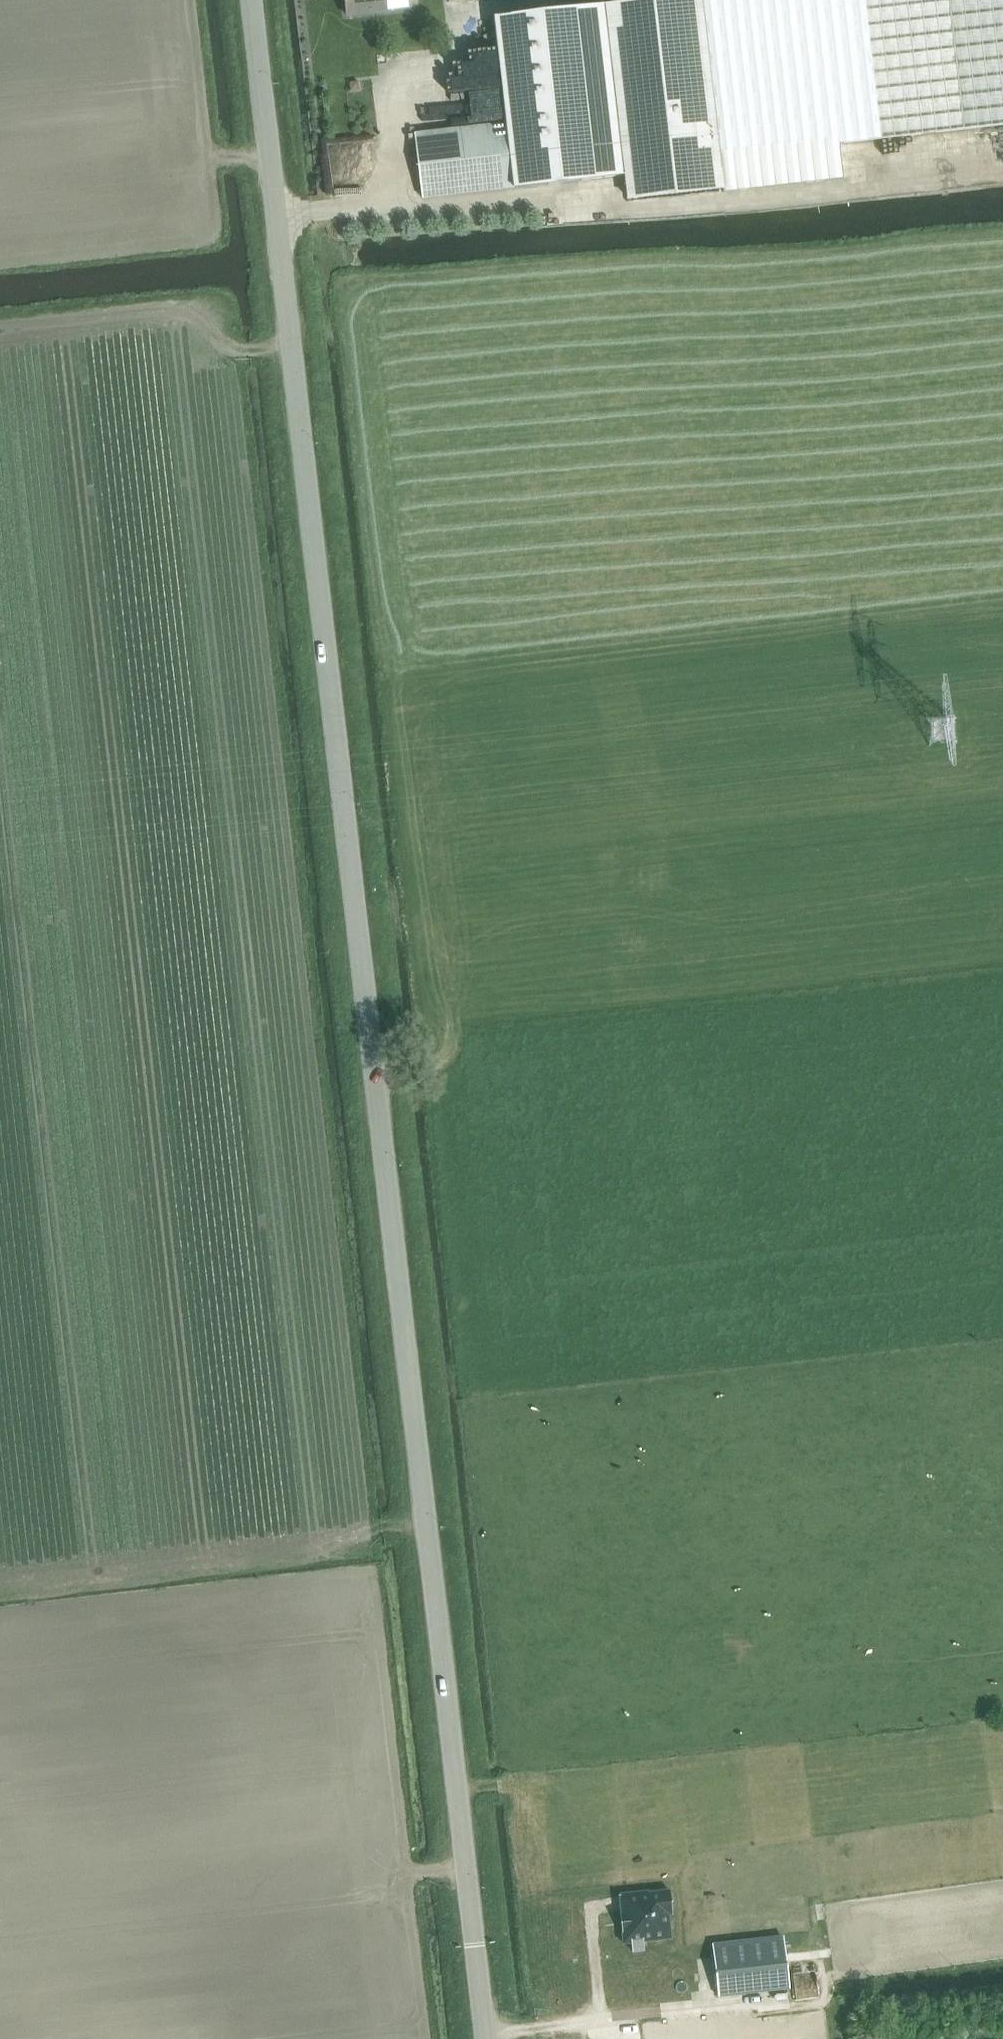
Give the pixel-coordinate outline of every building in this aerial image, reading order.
[(347,15),(409,8),(408,0),(345,0),(347,15)] [(417,131),(425,196),(510,186),(510,187),(622,174),(624,197),(720,187),(717,158),(837,144),(1002,125),(1002,0),(647,0),(494,17),(506,121),(417,131)] [(837,144),(717,158),(720,187),(721,193),(841,179),(837,144)] [(649,1891),(620,1894),(622,1912),(620,1912),(624,1943),(632,1942),(633,1952),(645,1950),(644,1941),(672,1938),(669,1914),(673,1914),(670,1890),(649,1892),(649,1891)] [(752,1967),(787,1964),(784,1938),(712,1946),(719,1996),(755,1992),(752,1967)] [(802,1961),(819,1957),(817,1947),(800,1952),(802,1961)]
